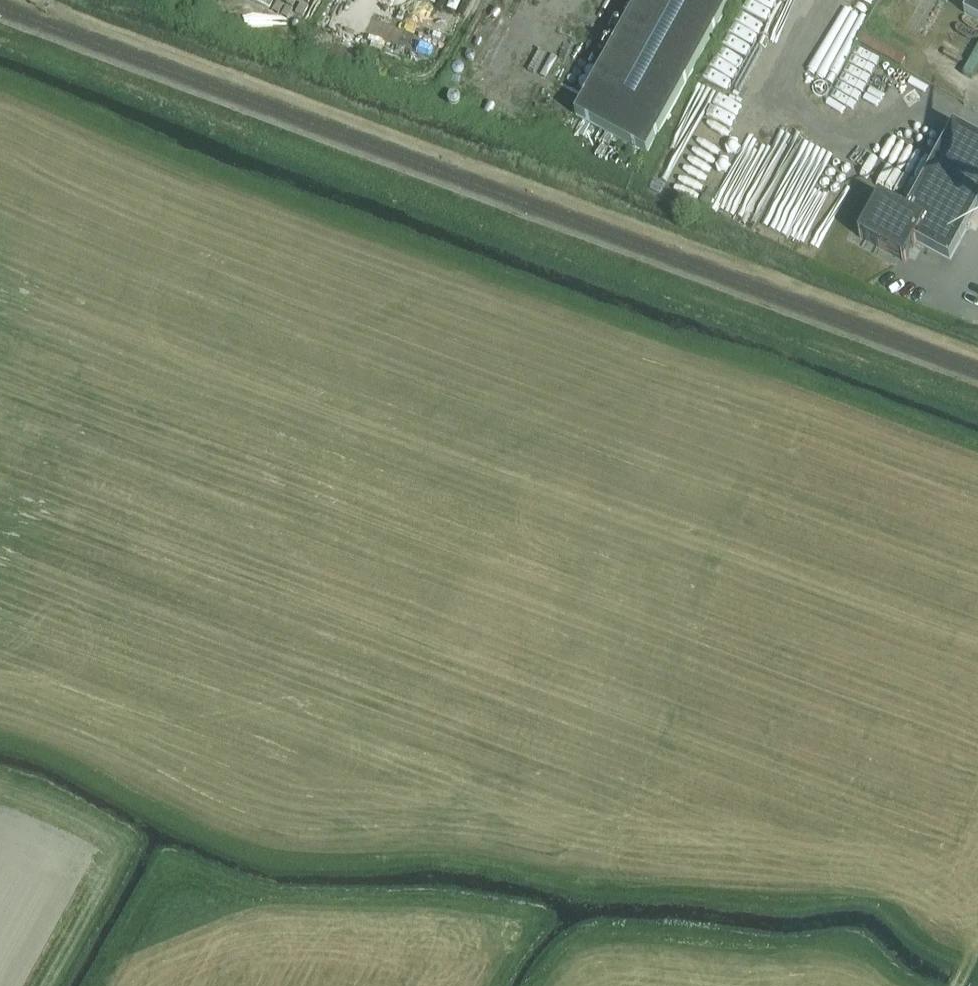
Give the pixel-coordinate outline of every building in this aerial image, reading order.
[(576,115),(648,154),(733,0),(639,0),(576,115)] [(977,20),(977,0),(971,0),(964,12),(977,20)] [(905,261),(916,241),(950,259),(977,208),(977,138),(954,125),(907,212),(880,197),(859,236),(905,261)]
